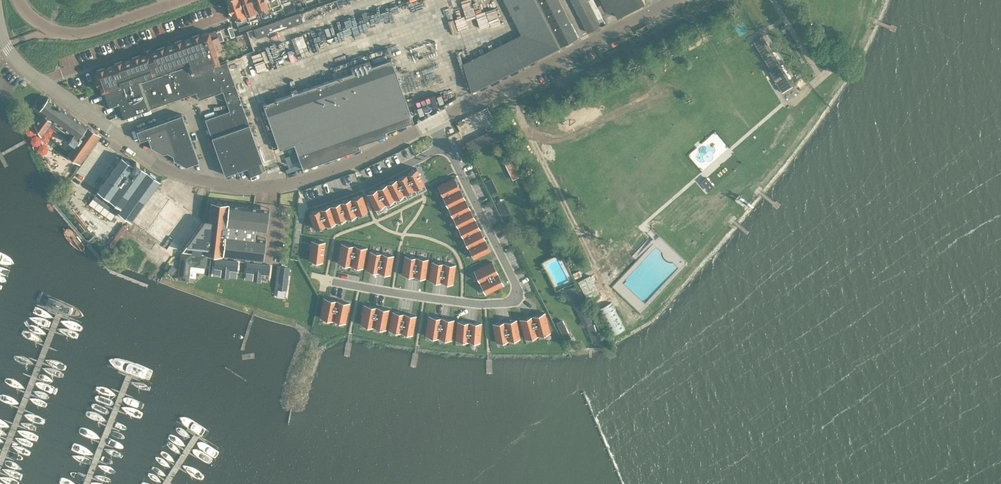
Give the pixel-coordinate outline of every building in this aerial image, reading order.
[(236,15),(238,21),(248,17),(246,11),(242,0),(230,0),(236,15)] [(246,11),(248,17),(249,18),(260,14),(258,8),(255,0),(242,0),(246,11)] [(261,14),(272,10),(269,2),(269,0),(256,0),(261,14)] [(269,2),(270,1),(272,9),(283,5),(281,0),(269,0),(269,2)] [(521,31),(463,60),(472,88),(560,44),(560,43),(538,0),(505,0),(521,31)] [(560,43),(578,34),(560,0),(538,0),(560,43)] [(588,29),(601,23),(589,0),(573,0),(588,29)] [(617,14),(645,0),(610,0),(617,14)] [(300,10),(254,26),(256,34),(257,36),(303,19),(302,15),(300,10)] [(97,69),(95,69),(97,75),(95,76),(98,84),(100,83),(102,89),(123,81),(137,76),(141,75),(142,79),(153,75),(168,70),(182,64),(187,63),(190,71),(200,68),(212,63),(220,61),(215,45),(221,43),(218,33),(217,34),(215,28),(209,30),(209,29),(200,32),(199,31),(191,34),(192,35),(183,38),(183,36),(174,40),(174,41),(165,44),(164,43),(156,46),(157,47),(152,49),(152,48),(144,50),(145,52),(141,53),(141,52),(132,55),(132,56),(124,59),(123,58),(114,61),(115,63),(106,65),(106,64),(97,67),(97,69)] [(762,32),(753,38),(771,68),(769,69),(781,89),(793,82),(762,32)] [(392,56),(263,101),(279,146),(294,141),(303,165),(360,145),(359,142),(386,132),(385,128),(413,118),(392,56)] [(220,61),(212,63),(221,89),(223,88),(226,98),(239,93),(227,58),(220,61)] [(187,63),(182,64),(192,91),(196,89),(198,97),(209,93),(200,68),(190,71),(187,63)] [(212,63),(200,68),(209,93),(221,89),(212,63)] [(182,64),(168,70),(177,96),(192,91),(182,64)] [(137,76),(123,81),(133,112),(148,106),(162,101),(177,96),(168,70),(153,75),(142,79),(141,75),(137,76)] [(102,89),(101,89),(106,104),(110,104),(116,101),(121,116),(125,115),(133,112),(123,81),(102,89)] [(230,107),(205,116),(212,136),(250,122),(245,108),(246,107),(244,99),(242,100),(239,93),(226,98),(230,107)] [(43,110),(35,122),(41,133),(49,123),(69,137),(68,138),(74,142),(75,142),(71,149),(68,152),(80,161),(101,133),(89,123),(88,124),(48,95),(40,107),(39,107),(43,110)] [(182,111),(168,116),(175,135),(189,130),(182,111)] [(168,116),(153,121),(160,140),(175,135),(168,116)] [(153,121),(137,127),(140,137),(148,135),(151,144),(160,140),(153,121)] [(250,122),(212,136),(220,156),(257,143),(250,122)] [(498,123),(486,129),(491,139),(502,133),(498,123)] [(160,140),(151,144),(163,150),(167,149),(173,152),(174,156),(186,163),(199,158),(189,130),(175,135),(160,140)] [(476,134),(465,140),(470,149),(481,144),(476,134)] [(257,143),(220,156),(225,172),(244,165),(247,173),(266,167),(257,143)] [(508,151),(502,155),(513,177),(519,174),(508,151)] [(121,153),(97,187),(118,202),(144,165),(139,162),(140,161),(136,158),(134,162),(121,153)] [(144,165),(118,202),(121,204),(118,208),(131,218),(160,177),(144,165)] [(417,165),(407,170),(414,186),(424,181),(417,165)] [(407,170),(397,175),(405,191),(414,186),(407,170)] [(397,175),(387,180),(395,195),(405,191),(397,175)] [(455,175),(438,183),(443,194),(460,185),(455,175)] [(498,189),(491,175),(485,178),(491,192),(498,189)] [(387,180),(377,185),(385,200),(395,195),(387,180)] [(377,185),(367,190),(375,205),(385,200),(377,185)] [(460,185),(443,194),(448,204),(465,195),(460,185)] [(362,191),(351,195),(357,211),(367,208),(362,191)] [(351,195),(341,198),(346,215),(357,211),(351,195)] [(465,195),(448,204),(453,214),(470,205),(465,195)] [(504,196),(496,200),(503,214),(511,210),(504,196)] [(203,219),(182,247),(212,250),(230,252),(263,255),(265,236),(255,235),(256,227),(267,228),(268,205),(235,202),(235,201),(208,197),(206,215),(203,219)] [(341,198),(331,202),(336,218),(346,215),(341,198)] [(331,202),(320,205),(326,222),(336,218),(331,202)] [(320,205),(309,209),(315,225),(326,222),(320,205)] [(470,205),(453,214),(458,224),(475,215),(470,205)] [(475,215),(458,224),(463,234),(480,226),(475,215)] [(480,226),(463,234),(468,244),(485,236),(480,226)] [(485,236),(468,244),(474,255),(491,247),(485,236)] [(312,238),(309,258),(323,259),(325,239),(312,238)] [(342,240),(338,260),(350,262),(353,242),(342,240)] [(353,242),(350,262),(363,265),(367,245),(353,242)] [(370,248),(367,267),(379,269),(382,250),(370,248)] [(181,249),(178,277),(189,278),(190,268),(191,263),(205,265),(207,252),(181,249)] [(382,250),(379,269),(390,271),(394,252),(382,250)] [(405,253),(402,272),(414,273),(417,254),(405,253)] [(417,254),(414,273),(426,275),(429,256),(417,254)] [(215,263),(214,266),(222,266),(221,274),(229,275),(230,267),(237,268),(239,258),(215,255),(215,259),(215,263)] [(492,258),(474,267),(479,279),(498,270),(492,258)] [(247,265),(246,270),(254,270),(253,278),(261,279),(262,271),(270,272),(271,262),(247,259),(247,261),(247,265)] [(432,259),(429,278),(441,279),(444,260),(432,259)] [(444,260),(441,279),(453,281),(456,262),(444,260)] [(172,262),(167,269),(173,272),(177,266),(172,262)] [(277,278),(276,286),(277,286),(277,287),(287,288),(290,265),(280,263),(278,278),(277,278)] [(498,270),(479,279),(485,291),(504,282),(498,270)] [(581,277),(579,278),(588,295),(599,290),(590,272),(581,277)] [(574,283),(567,286),(575,304),(582,301),(574,283)] [(324,295),(320,315),(333,317),(337,297),(324,295)] [(337,297),(333,317),(345,320),(349,300),(337,297)] [(611,300),(598,306),(611,333),(624,327),(611,300)] [(364,302),(361,322),(373,324),(377,304),(364,302)] [(377,304),(373,324),(386,326),(389,306),(377,304)] [(584,304),(576,308),(581,318),(580,318),(583,325),(592,320),(584,304)] [(393,308),(389,327),(401,329),(404,310),(393,308)] [(404,310),(401,329),(413,332),(416,313),(404,310)] [(545,310),(533,313),(538,333),(550,329),(545,310)] [(429,313),(426,333),(439,335),(442,315),(429,313)] [(533,313),(520,316),(526,336),(538,333),(533,313)] [(442,315),(439,335),(451,337),(454,317),(442,315)] [(517,317),(505,319),(508,338),(520,336),(517,317)] [(562,317),(556,320),(565,338),(571,335),(562,317)] [(458,318),(456,338),(468,338),(470,319),(458,318)] [(470,319),(468,338),(480,339),(481,320),(470,319)] [(505,319),(493,321),(497,340),(508,338),(505,319)] [(594,321),(587,323),(593,340),(599,338),(594,321)]
